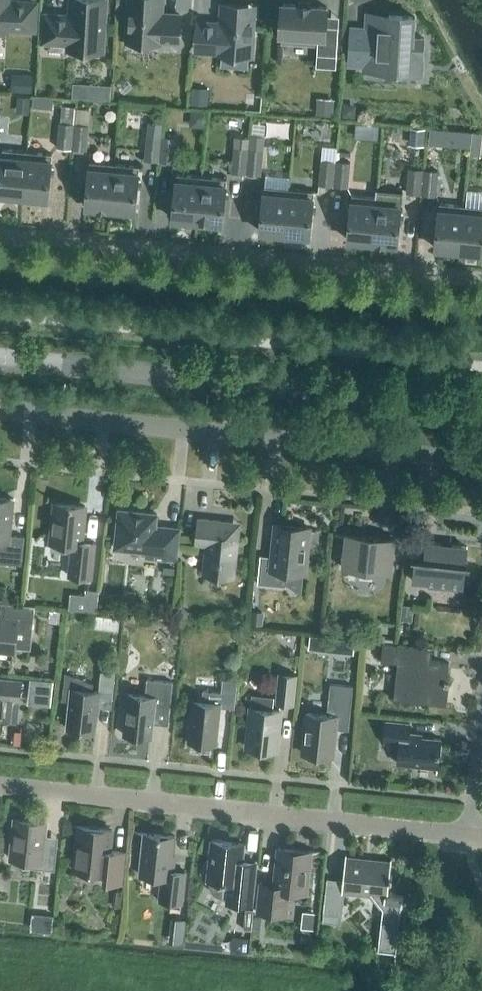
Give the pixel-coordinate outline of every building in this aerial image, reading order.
[(7,30),(7,28),(36,30),(37,1),(23,0),(0,0),(0,30),(7,30)] [(105,0),(71,0),(70,17),(62,16),(62,14),(44,13),(43,42),(69,44),(68,49),(102,51),(105,0)] [(162,0),(130,0),(127,40),(159,42),(159,39),(179,40),(181,14),(161,13),(162,0)] [(326,26),(327,6),(311,5),(311,4),(298,3),(298,4),(282,3),(280,33),(296,34),(296,35),(309,36),(309,35),(318,36),(317,54),(337,55),(339,27),(326,26)] [(253,11),(223,9),(222,23),(198,21),(196,49),(220,51),(220,53),(250,55),(250,52),(253,52),(254,36),(251,36),(253,11)] [(413,36),(415,15),(387,14),(386,29),(366,27),(364,65),(384,66),(383,70),(411,72),(412,54),(423,55),(424,37),(413,36)] [(32,92),(33,74),(12,72),(11,90),(32,92)] [(72,81),(71,95),(110,97),(110,83),(72,81)] [(193,86),(192,102),(207,103),(208,87),(193,86)] [(16,106),(28,108),(29,96),(17,94),(16,106)] [(334,98),(317,97),(316,114),(333,115),(334,98)] [(72,148),(74,122),(72,122),(74,106),(61,104),(57,146),(72,148)] [(343,104),(342,117),(352,117),(353,105),(343,104)] [(378,138),(380,123),(356,121),(355,136),(378,138)] [(87,149),(89,124),(74,122),(72,148),(87,149)] [(414,141),(424,142),(426,126),(415,125),(414,141)] [(437,144),(438,128),(430,128),(429,143),(437,144)] [(159,160),(161,135),(146,133),(144,159),(159,160)] [(174,162),(176,136),(161,135),(159,160),(174,162)] [(247,173),(249,148),(233,146),(231,171),(247,173)] [(261,174),(263,149),(249,148),(247,173),(261,174)] [(27,151),(2,149),(0,173),(0,193),(23,195),(27,151)] [(48,197),(52,153),(27,151),(23,195),(48,197)] [(333,185),(336,160),(321,159),(319,183),(333,185)] [(349,186),(351,161),(336,160),(333,185),(349,186)] [(110,207),(114,163),(89,161),(85,205),(110,207)] [(135,210),(139,173),(139,166),(114,163),(110,207),(135,210)] [(421,193),(423,168),(409,166),(406,192),(421,193)] [(436,195),(438,169),(423,168),(421,193),(436,195)] [(197,220),(202,176),(177,173),(176,180),(172,218),(197,220)] [(223,222),(226,185),(227,178),(202,176),(197,220),(223,222)] [(285,232),(289,188),(264,186),(263,193),(260,230),(285,232)] [(310,235),(313,198),(314,190),(289,188),(285,232),(310,235)] [(372,240),(376,196),(352,194),(351,201),(347,238),(372,240)] [(397,243),(401,206),(401,199),(376,196),(372,240),(397,243)] [(460,249),(464,205),(439,202),(435,246),(460,249)] [(464,205),(460,249),(481,251),(481,206),(464,205)] [(21,563),(24,535),(10,534),(14,498),(0,496),(0,561),(21,563)] [(71,543),(69,563),(67,578),(91,580),(96,542),(81,540),(85,505),(54,502),(50,541),(71,543)] [(176,561),(179,528),(155,525),(157,513),(119,509),(115,547),(146,550),(146,558),(176,561)] [(239,534),(237,534),(236,534),(237,525),(232,522),(220,521),(220,519),(198,517),(195,543),(205,544),(202,573),(234,576),(239,534)] [(305,570),(309,529),(275,526),(272,556),(260,554),(257,583),(285,586),(287,568),(305,570)] [(391,572),(394,538),(346,533),(342,566),(360,568),(359,574),(372,575),(373,570),(391,572)] [(463,585),(467,546),(425,542),(424,558),(415,557),(412,580),(463,585)] [(86,588),(85,596),(77,595),(75,607),(94,609),(96,589),(86,588)] [(35,605),(5,602),(3,616),(0,616),(0,650),(15,652),(15,647),(31,648),(35,605)] [(402,604),(400,618),(411,619),(412,605),(402,604)] [(182,605),(173,613),(180,620),(189,612),(182,605)] [(251,622),(263,622),(264,613),(252,612),(251,622)] [(354,640),(311,635),(309,648),(353,652),(354,640)] [(445,702),(449,662),(431,660),(430,662),(419,661),(421,646),(382,642),(380,660),(396,662),(393,699),(415,701),(416,699),(445,702)] [(102,668),(100,686),(113,687),(115,669),(102,668)] [(94,682),(65,671),(64,672),(66,673),(63,697),(62,696),(61,698),(69,700),(66,727),(95,730),(99,693),(99,690),(91,689),(92,683),(93,683),(94,682)] [(293,703),(296,675),(280,673),(277,701),(293,703)] [(2,715),(2,717),(11,718),(11,716),(16,717),(18,701),(19,701),(21,680),(0,678),(0,715),(2,715)] [(50,694),(52,680),(39,678),(38,693),(50,694)] [(170,709),(173,681),(147,678),(145,694),(128,692),(123,733),(151,736),(154,708),(170,709)] [(234,707),(237,680),(223,678),(221,691),(203,689),(202,700),(193,699),(188,740),(216,743),(220,706),(234,707)] [(330,683),(327,714),(307,712),(303,752),(332,755),(335,728),(348,729),(353,685),(330,683)] [(276,750),(280,710),(271,709),(273,697),(271,697),(271,700),(253,698),(254,695),(252,695),(247,747),(276,750)] [(438,767),(441,738),(408,735),(410,723),(386,720),(384,741),(399,743),(397,762),(438,767)] [(55,869),(58,842),(46,841),(44,837),(45,821),(15,818),(11,858),(23,859),(22,863),(25,866),(55,869)] [(109,849),(111,828),(79,825),(74,869),(106,873),(105,880),(120,882),(123,851),(109,849)] [(183,902),(186,871),(171,869),(175,835),(144,832),(139,874),(161,876),(159,899),(183,902)] [(243,842),(237,842),(212,839),(207,878),(209,878),(209,882),(209,886),(210,890),(213,893),(216,895),(220,896),(228,897),(227,901),(251,903),(256,861),(242,860),(243,842)] [(306,891),(310,850),(279,846),(275,883),(260,881),(257,911),(287,915),(289,890),(306,891)] [(390,874),(391,858),(346,853),(343,879),(327,877),(323,913),(340,915),(343,890),(350,891),(371,893),(383,907),(382,919),(381,919),(378,949),(395,951),(394,962),(395,963),(399,925),(400,916),(401,916),(403,895),(387,894),(389,878),(392,879),(392,874),(390,874)] [(115,889),(113,905),(120,906),(122,890),(115,889)] [(254,908),(246,907),(243,928),(252,928),(253,917),(254,908)] [(303,927),(312,928),(314,912),(305,911),(303,927)] [(32,913),(31,928),(51,930),(53,915),(32,913)] [(253,917),(252,928),(260,929),(261,918),(253,917)]
